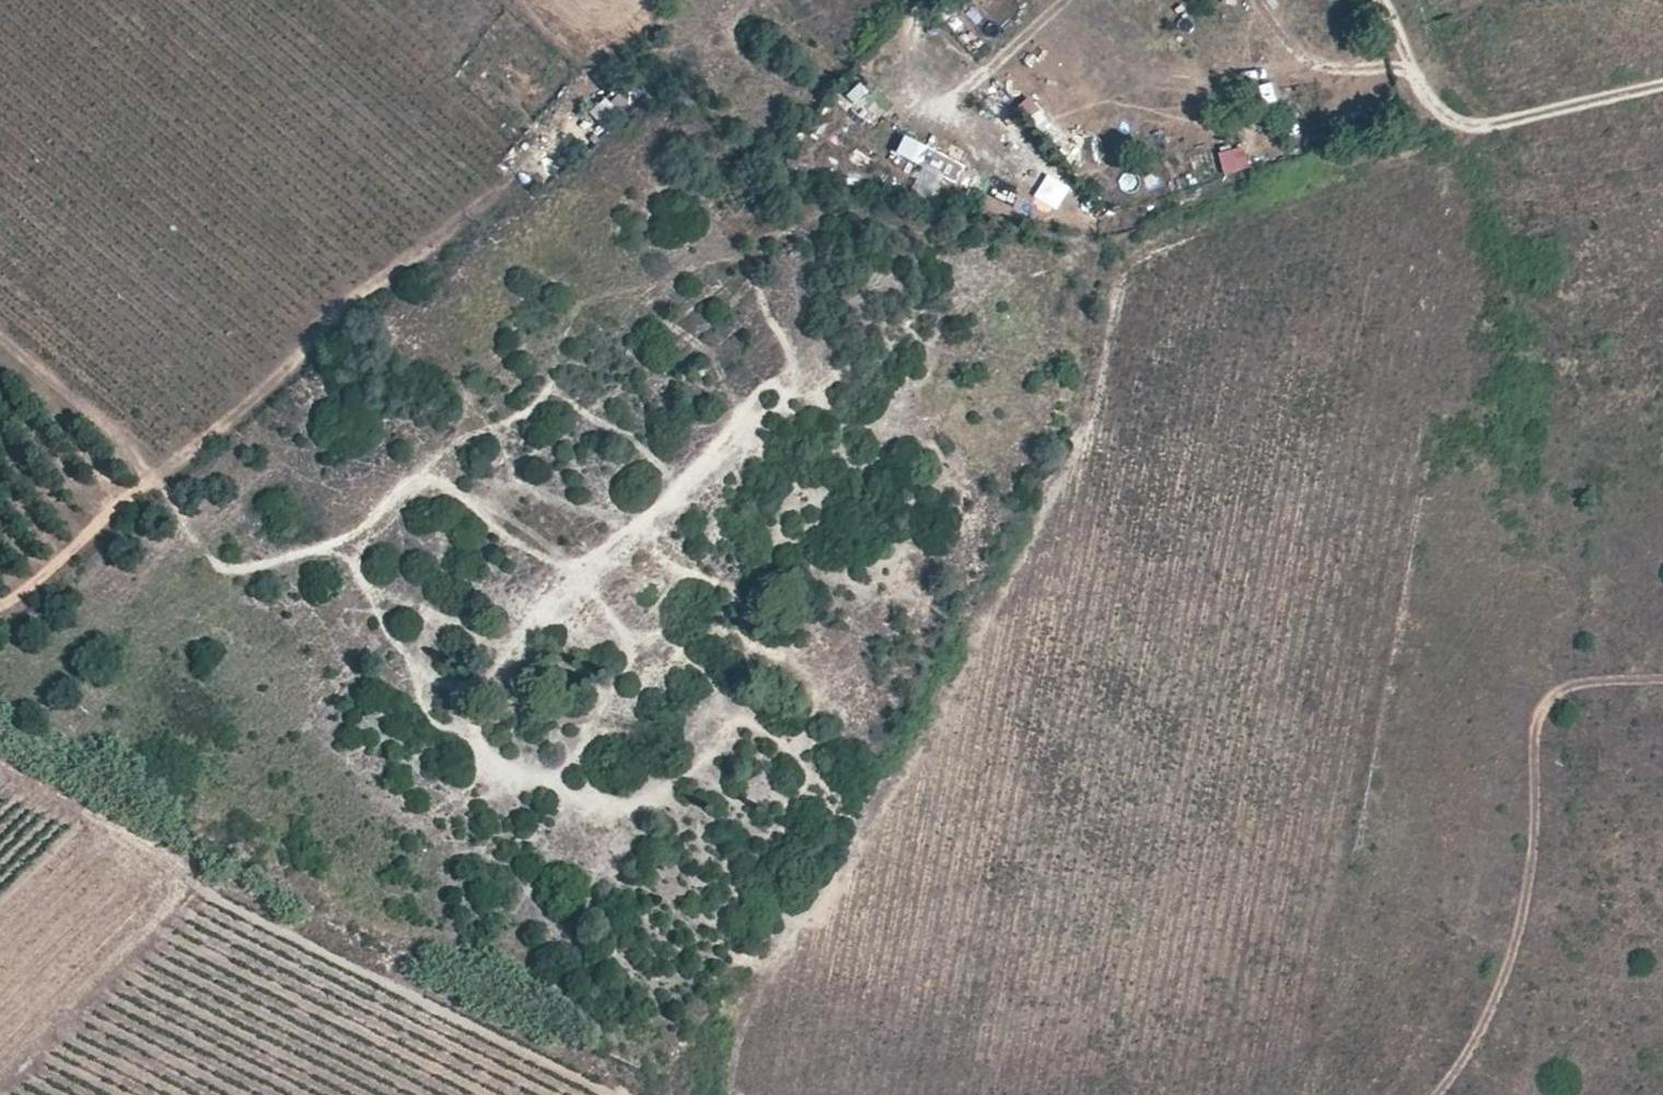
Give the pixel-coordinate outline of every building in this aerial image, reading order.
[(633,81),(610,94),(620,111),(643,98),(633,81)] [(1009,116),(1022,129),(1041,112),(1028,99),(1009,116)] [(896,159),(958,181),(965,161),(903,140),(896,159)] [(1064,150),(1075,171),(1090,163),(1079,143),(1064,150)] [(1047,174),(1034,197),(1057,210),(1071,187),(1047,174)]
